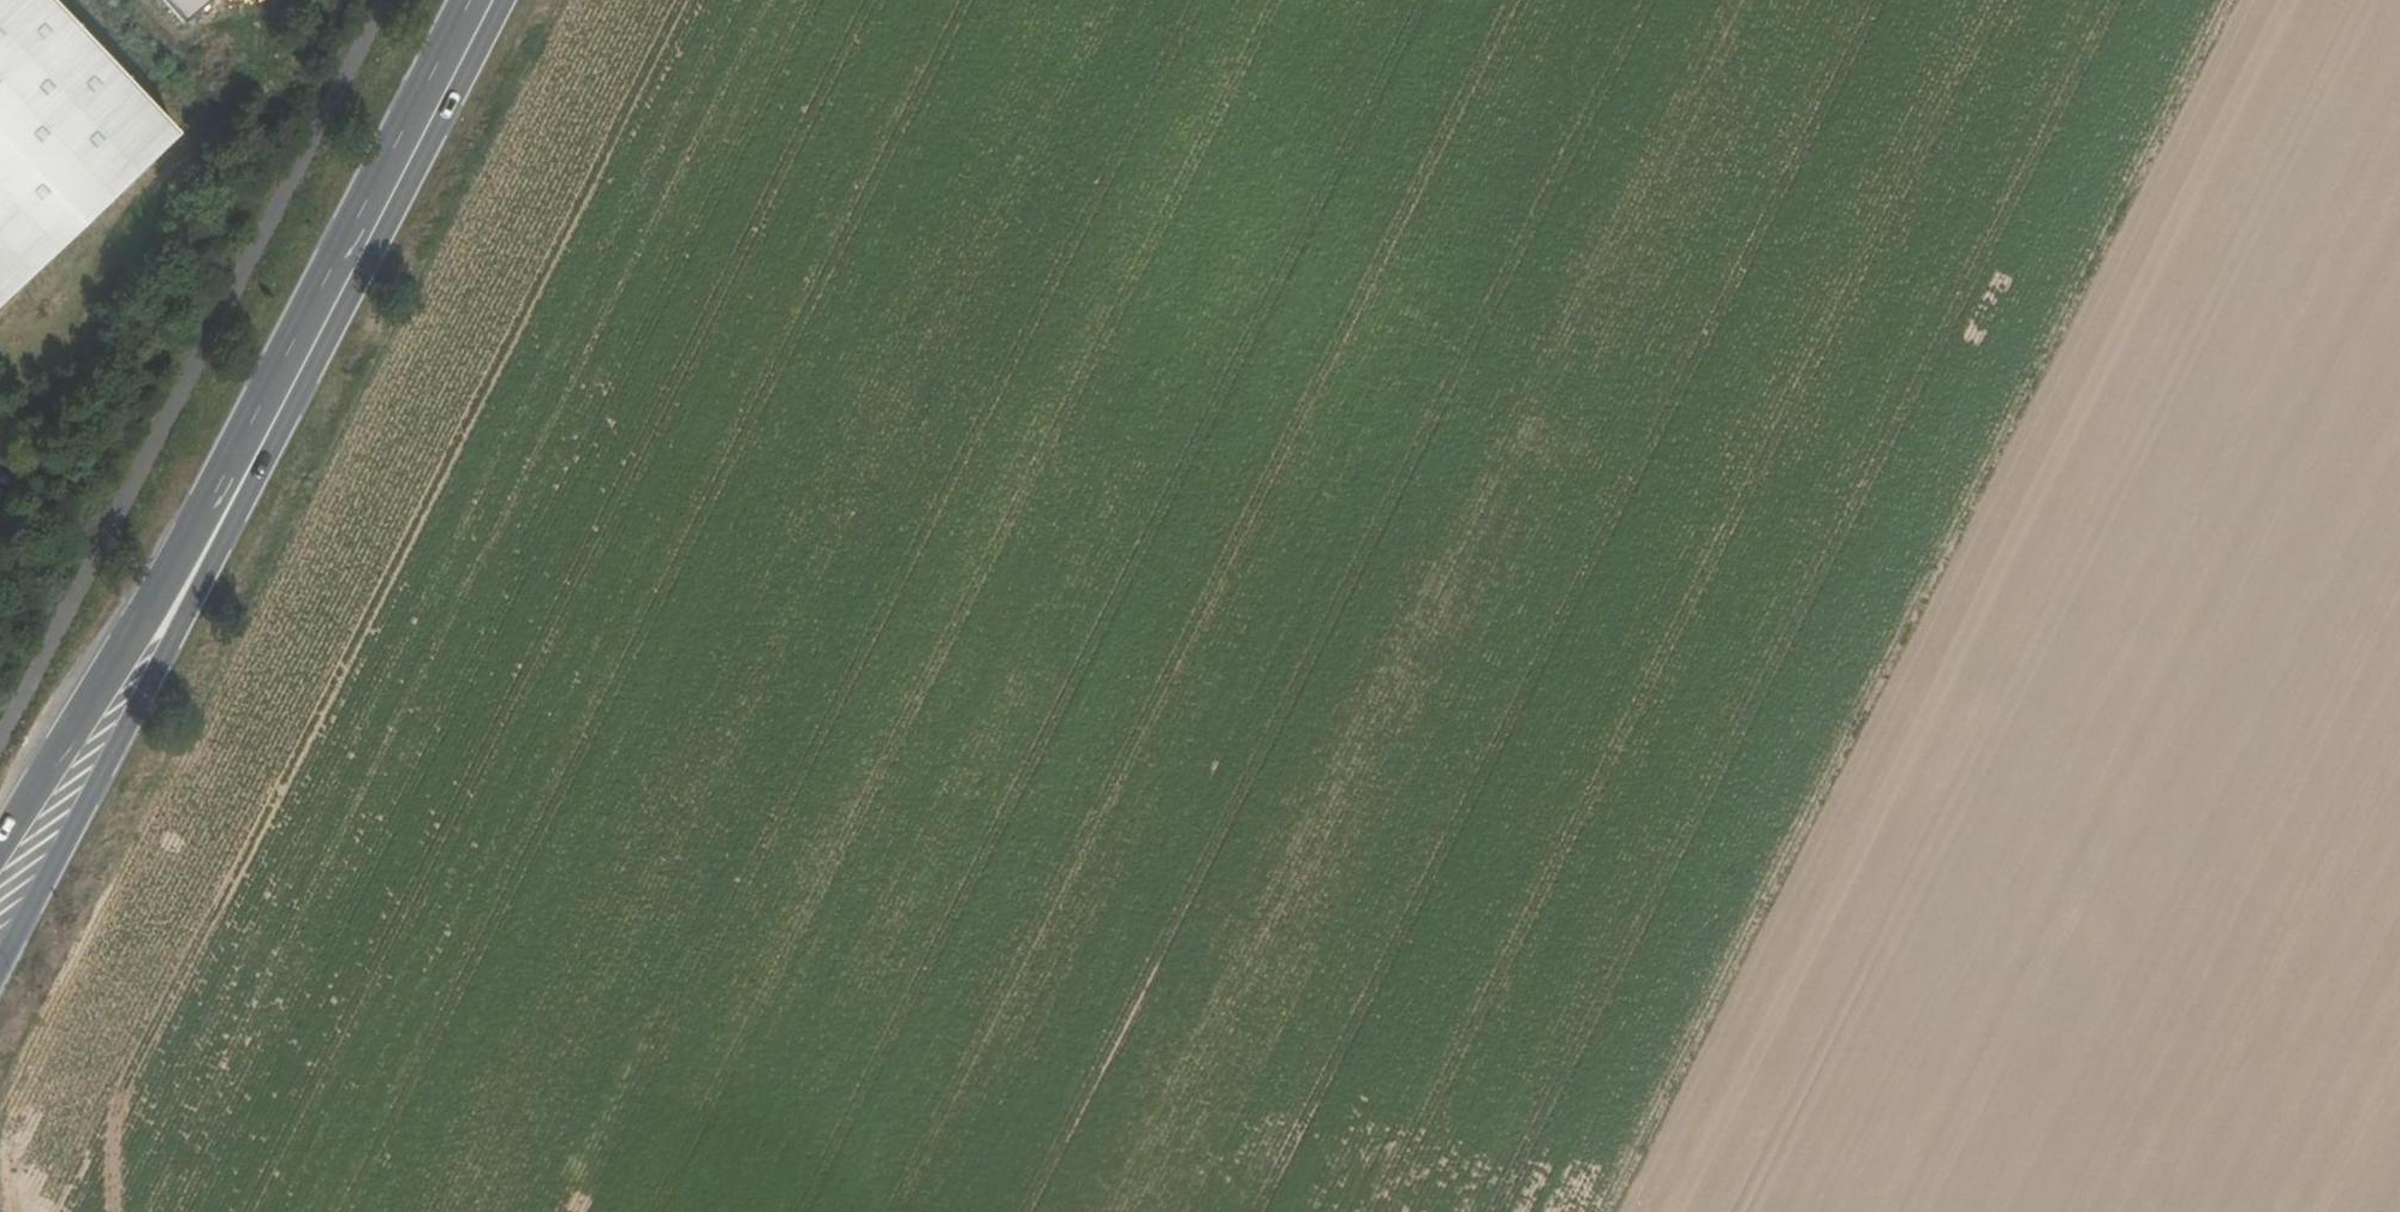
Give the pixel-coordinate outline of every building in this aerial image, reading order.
[(54,0),(0,0),(0,291),(174,126),(54,0)] [(183,19),(205,0),(166,0),(183,19)]
